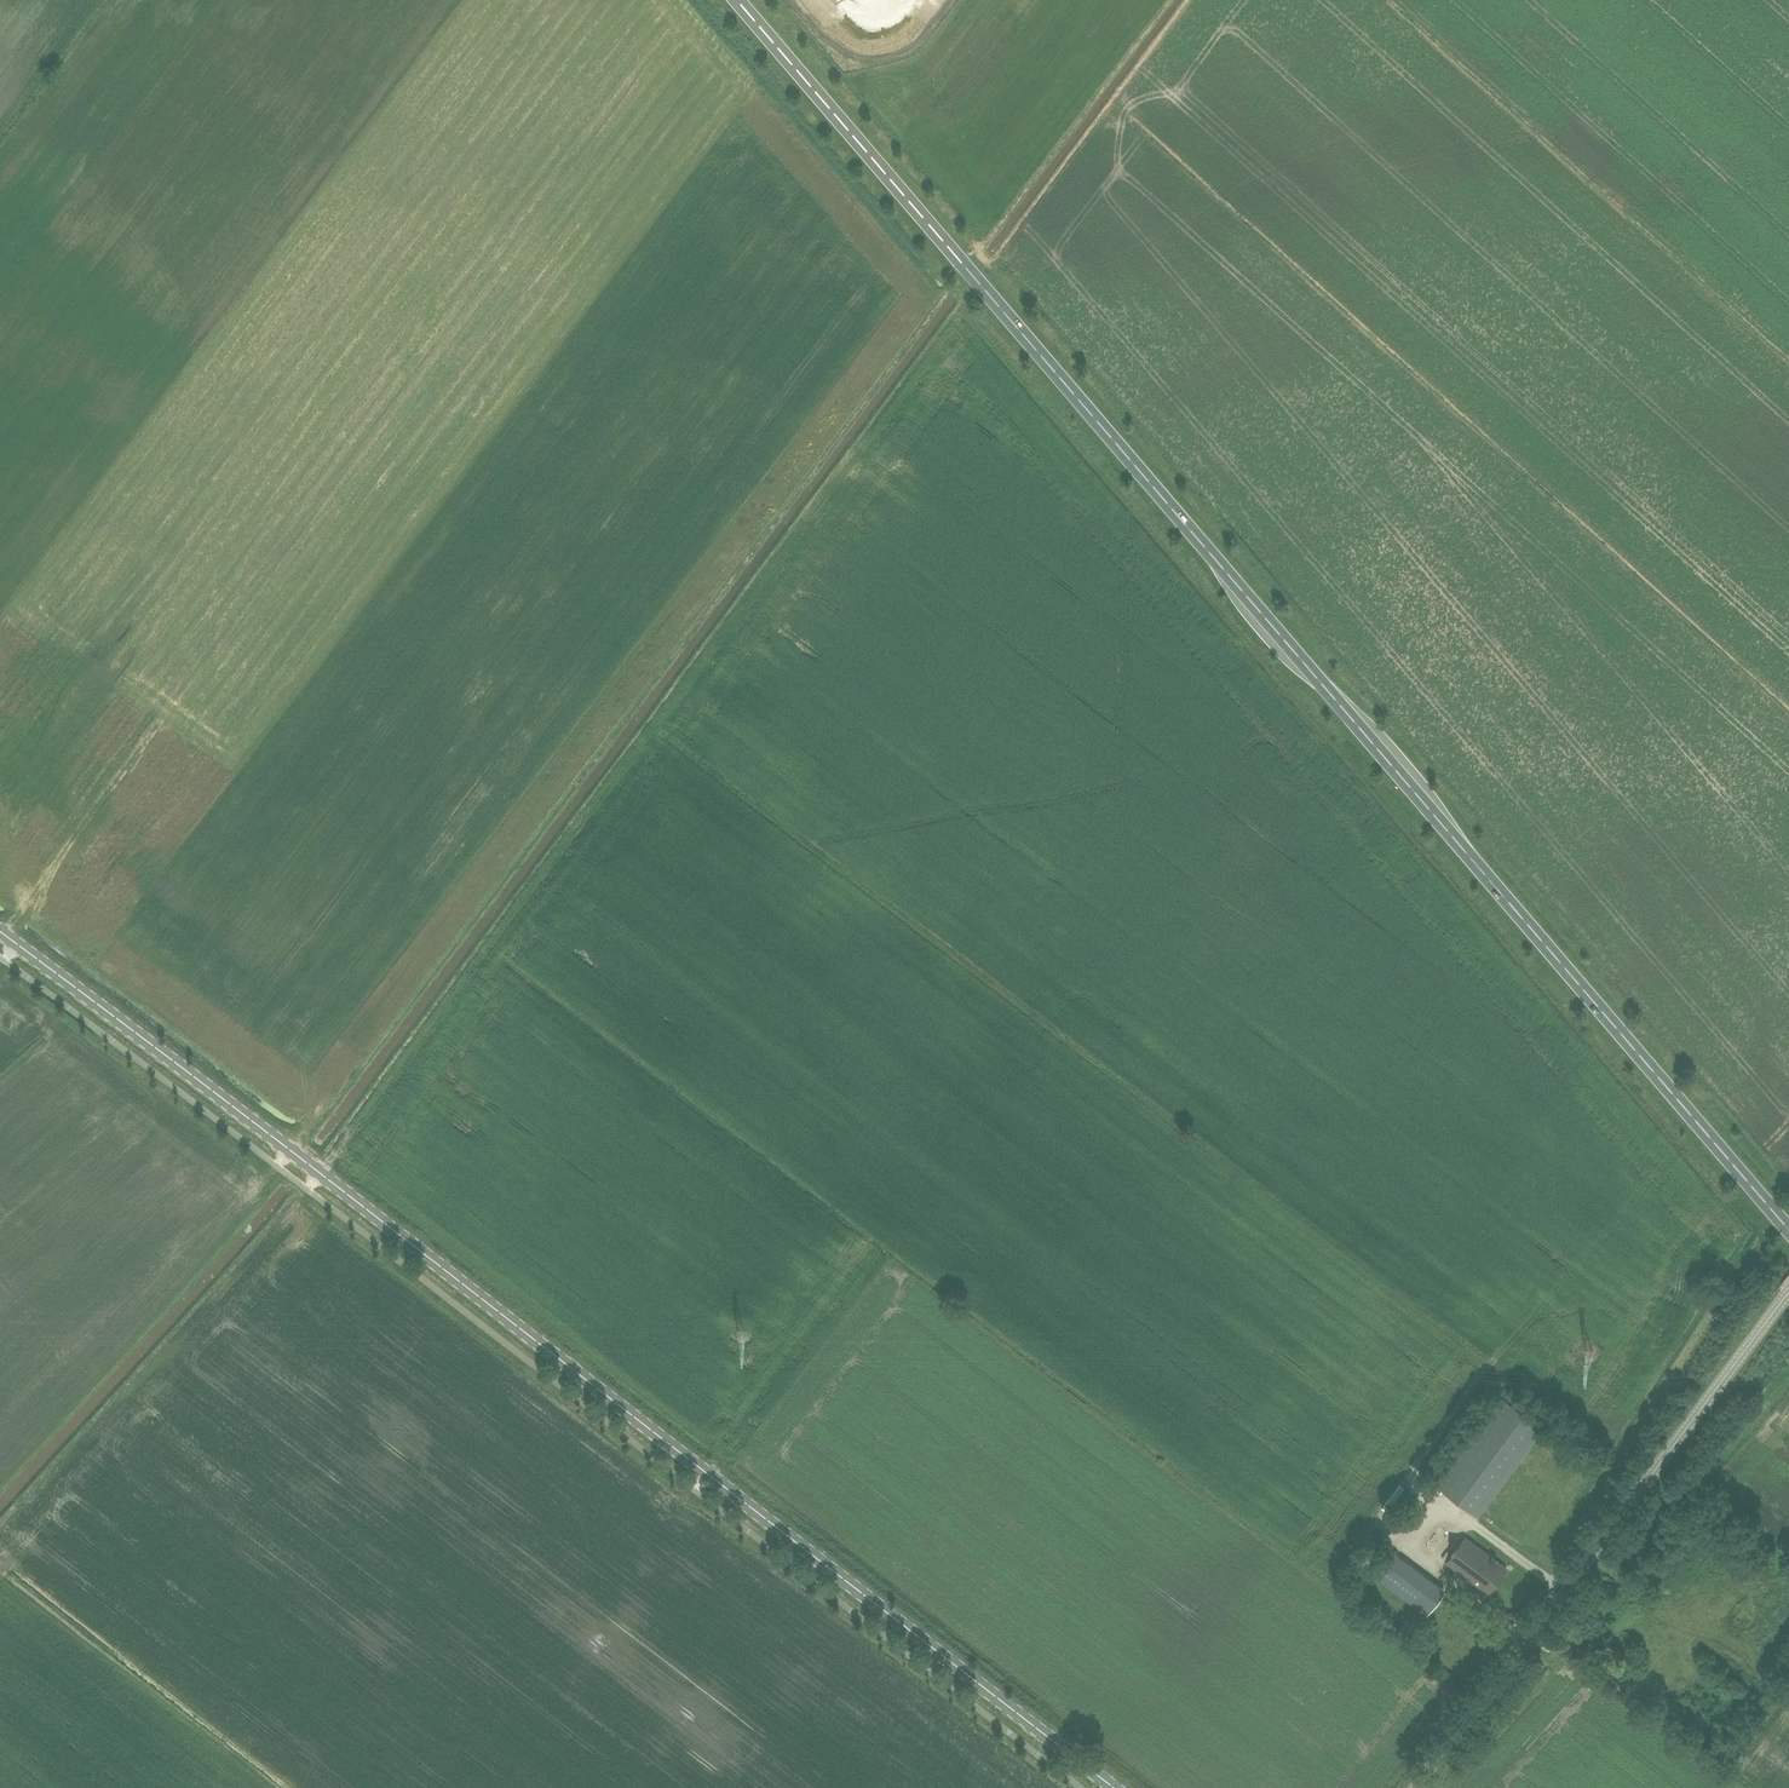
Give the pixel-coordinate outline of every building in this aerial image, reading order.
[(1436,1484),(1477,1515),(1543,1427),(1502,1396),(1436,1484)] [(1487,1593),(1506,1568),(1464,1536),(1445,1562),(1487,1593)] [(1398,1593),(1416,1569),(1388,1548),(1370,1572),(1398,1593)] [(1435,1583),(1417,1607),(1427,1614),(1445,1590),(1435,1583)]
